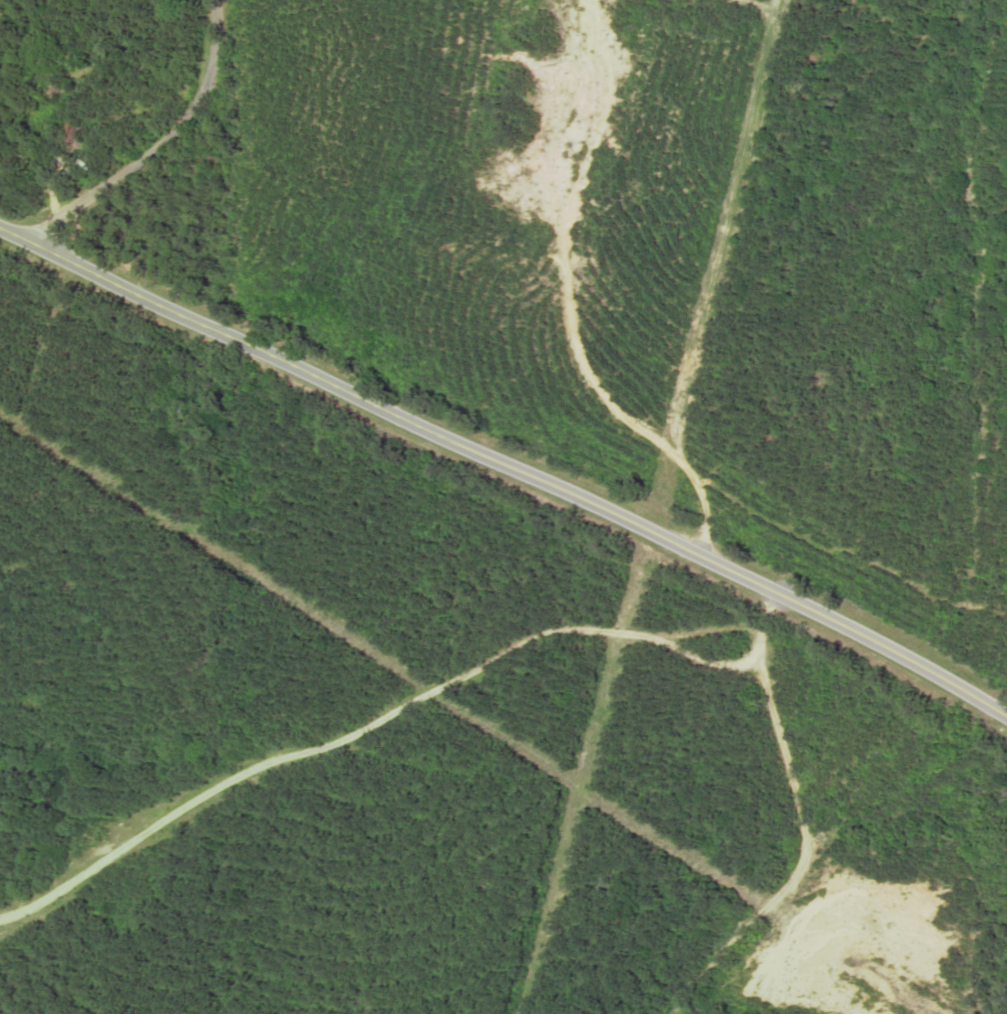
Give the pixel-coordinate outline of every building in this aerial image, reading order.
[(86,125),(69,118),(58,147),(74,153),(86,125)]
